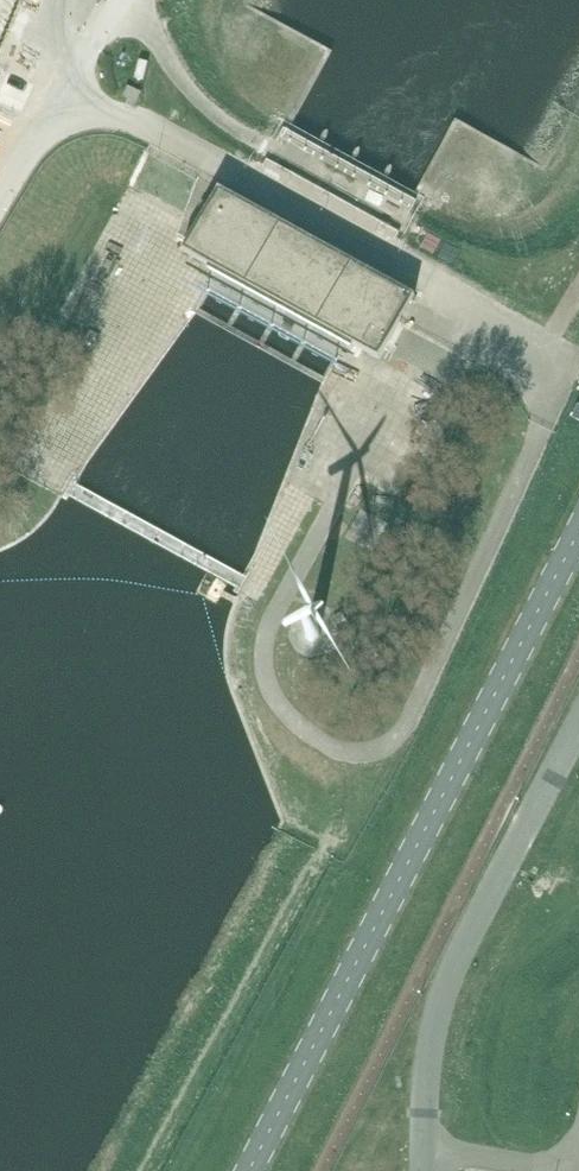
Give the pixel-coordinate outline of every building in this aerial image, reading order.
[(238,198),(382,276),(391,259),(398,246),(417,210),(422,202),(425,196),(420,194),(415,191),(387,176),(388,175),(389,175),(392,169),(392,166),(392,165),(389,165),(387,167),(384,172),(385,173),(384,174),(355,158),(356,157),(359,151),(360,148),(359,147),(356,147),(355,149),(352,155),(352,156),(323,140),(324,139),(324,140),(327,134),(328,131),(327,129),(325,130),(323,132),(320,137),(320,138),(292,123),(288,121),(282,118),(278,124),(274,131),(270,140),(255,167),(248,180),(238,198)] [(399,324),(415,295),(382,276),(238,198),(219,188),(189,243),(184,252),(212,267),(355,345),(380,359),(399,324)] [(355,345),(212,267),(206,277),(201,287),(209,291),(196,313),(323,383),(335,361),(344,366),(350,356),(355,345)]
